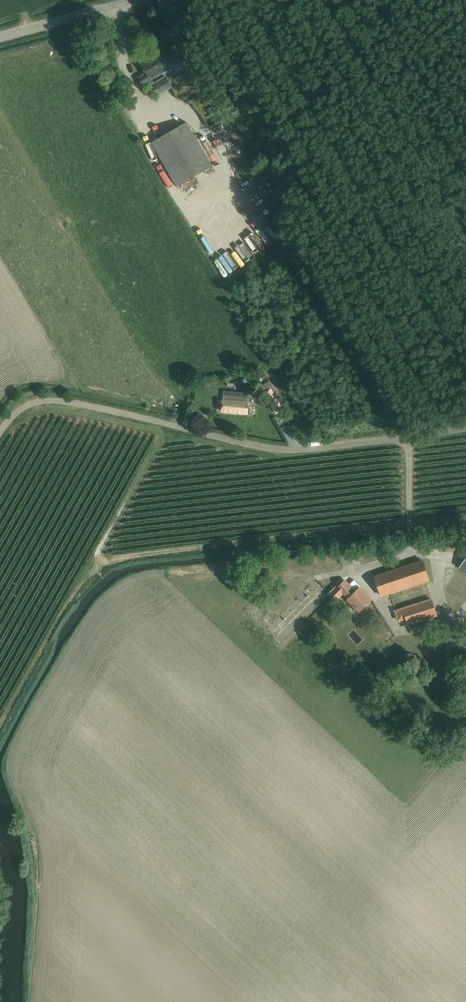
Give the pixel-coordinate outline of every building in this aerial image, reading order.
[(169,46),(140,63),(144,69),(141,71),(143,74),(137,78),(144,89),(150,85),(156,95),(170,87),(164,77),(153,83),(150,79),(179,62),(169,46)] [(152,142),(176,186),(211,166),(186,123),(152,142)] [(282,239),(288,233),(276,219),(270,225),(282,239)] [(263,220),(259,223),(268,236),(272,233),(263,220)] [(235,242),(244,255),(253,249),(245,236),(235,242)] [(227,265),(237,259),(229,247),(224,250),(222,247),(217,250),(227,265)] [(224,392),(222,412),(247,413),(248,402),(248,394),(224,392)] [(352,552),(340,555),(343,566),(355,564),(352,552)] [(422,560),(373,577),(381,597),(430,581),(422,560)] [(336,586),(327,594),(335,602),(343,595),(347,599),(346,600),(358,613),(373,599),(354,580),(350,584),(345,579),(337,587),(336,586)] [(432,598),(394,610),(398,623),(406,620),(408,626),(437,616),(432,598)]
